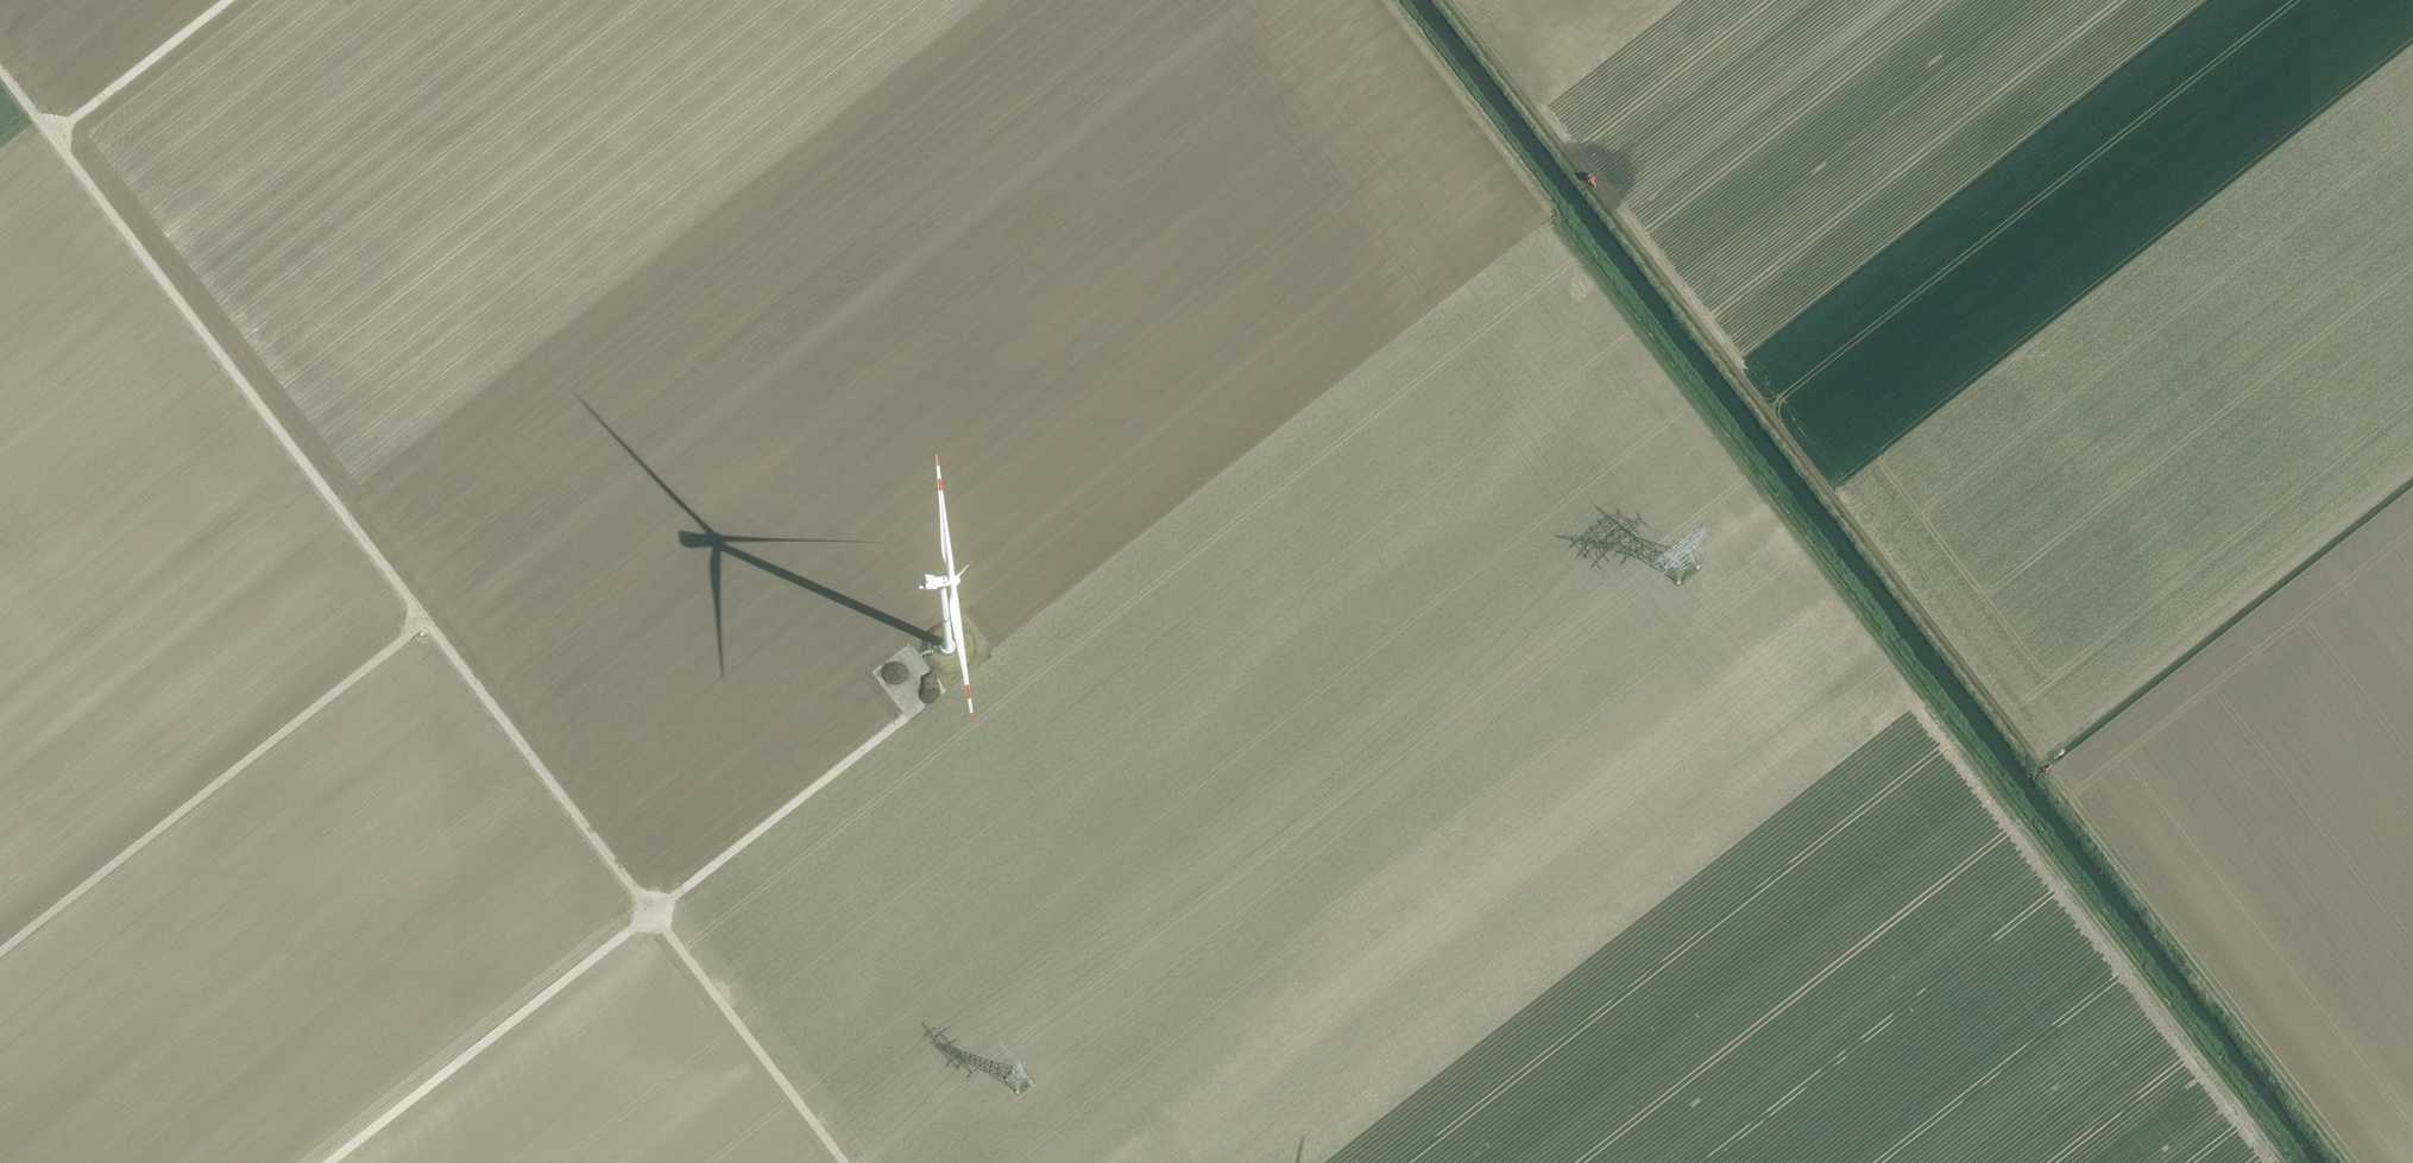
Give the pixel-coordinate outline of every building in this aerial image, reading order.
[(953,647),(953,646),(953,645),(952,644),(952,643),(951,643),(951,642),(950,642),(949,641),(948,641),(947,641),(946,642),(945,642),(945,643),(944,643),(944,644),(943,645),(943,646),(943,647),(944,648),(944,649),(945,649),(945,650),(946,650),(947,651),(948,651),(949,651),(950,650),(951,650),(951,649),(952,649),(952,648),(953,647)]
